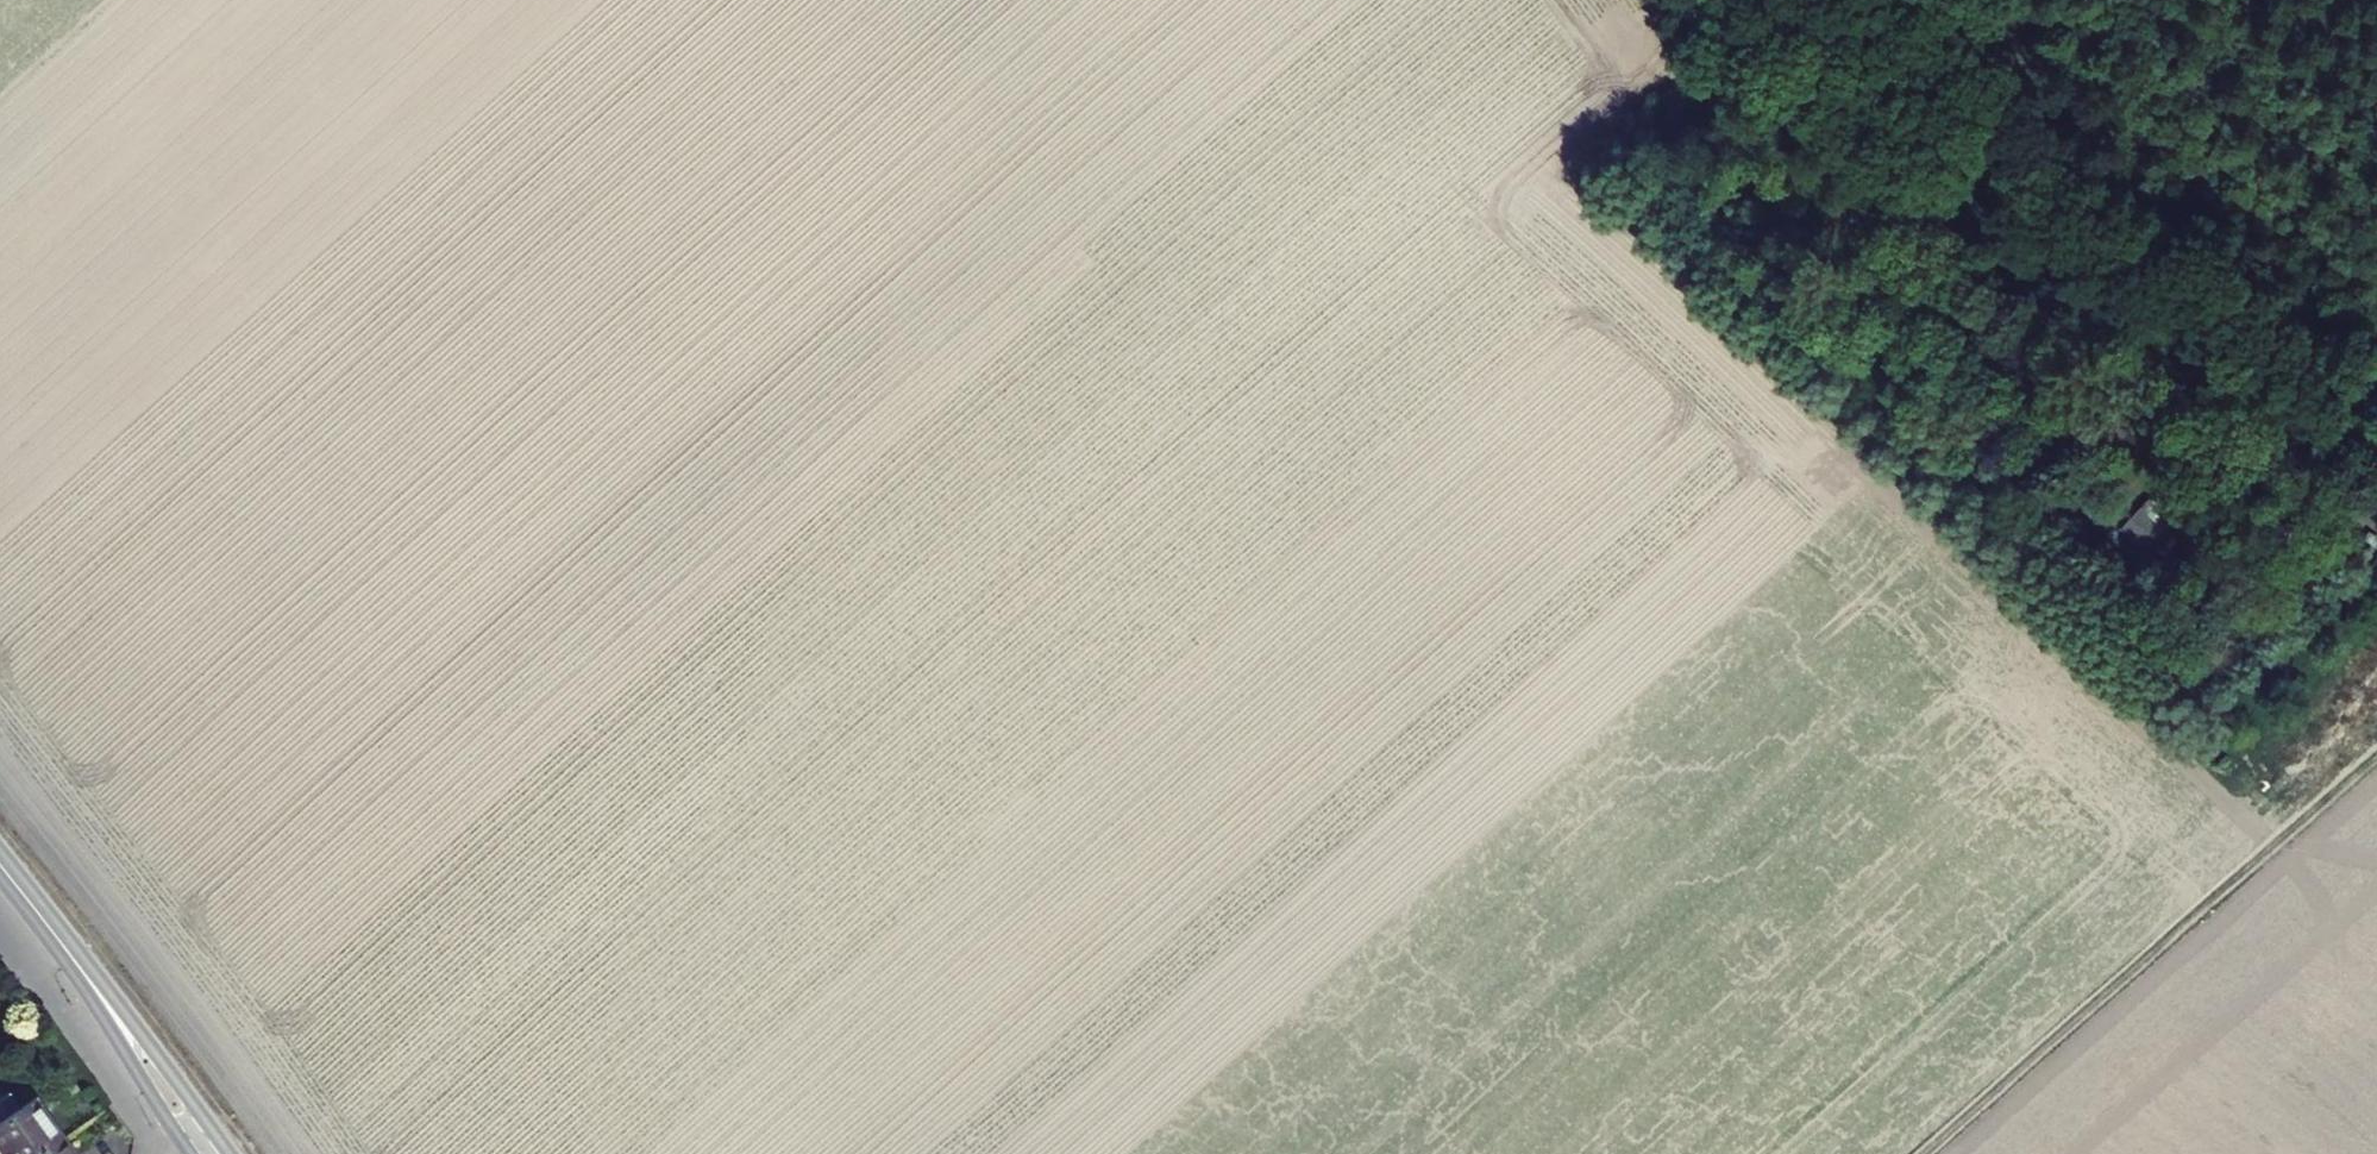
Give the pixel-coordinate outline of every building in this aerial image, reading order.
[(24,1153),(39,1153),(73,1130),(46,1092),(35,1099),(25,1085),(0,1103),(0,1121),(24,1153)] [(73,1130),(39,1153),(89,1153),(73,1130)]
